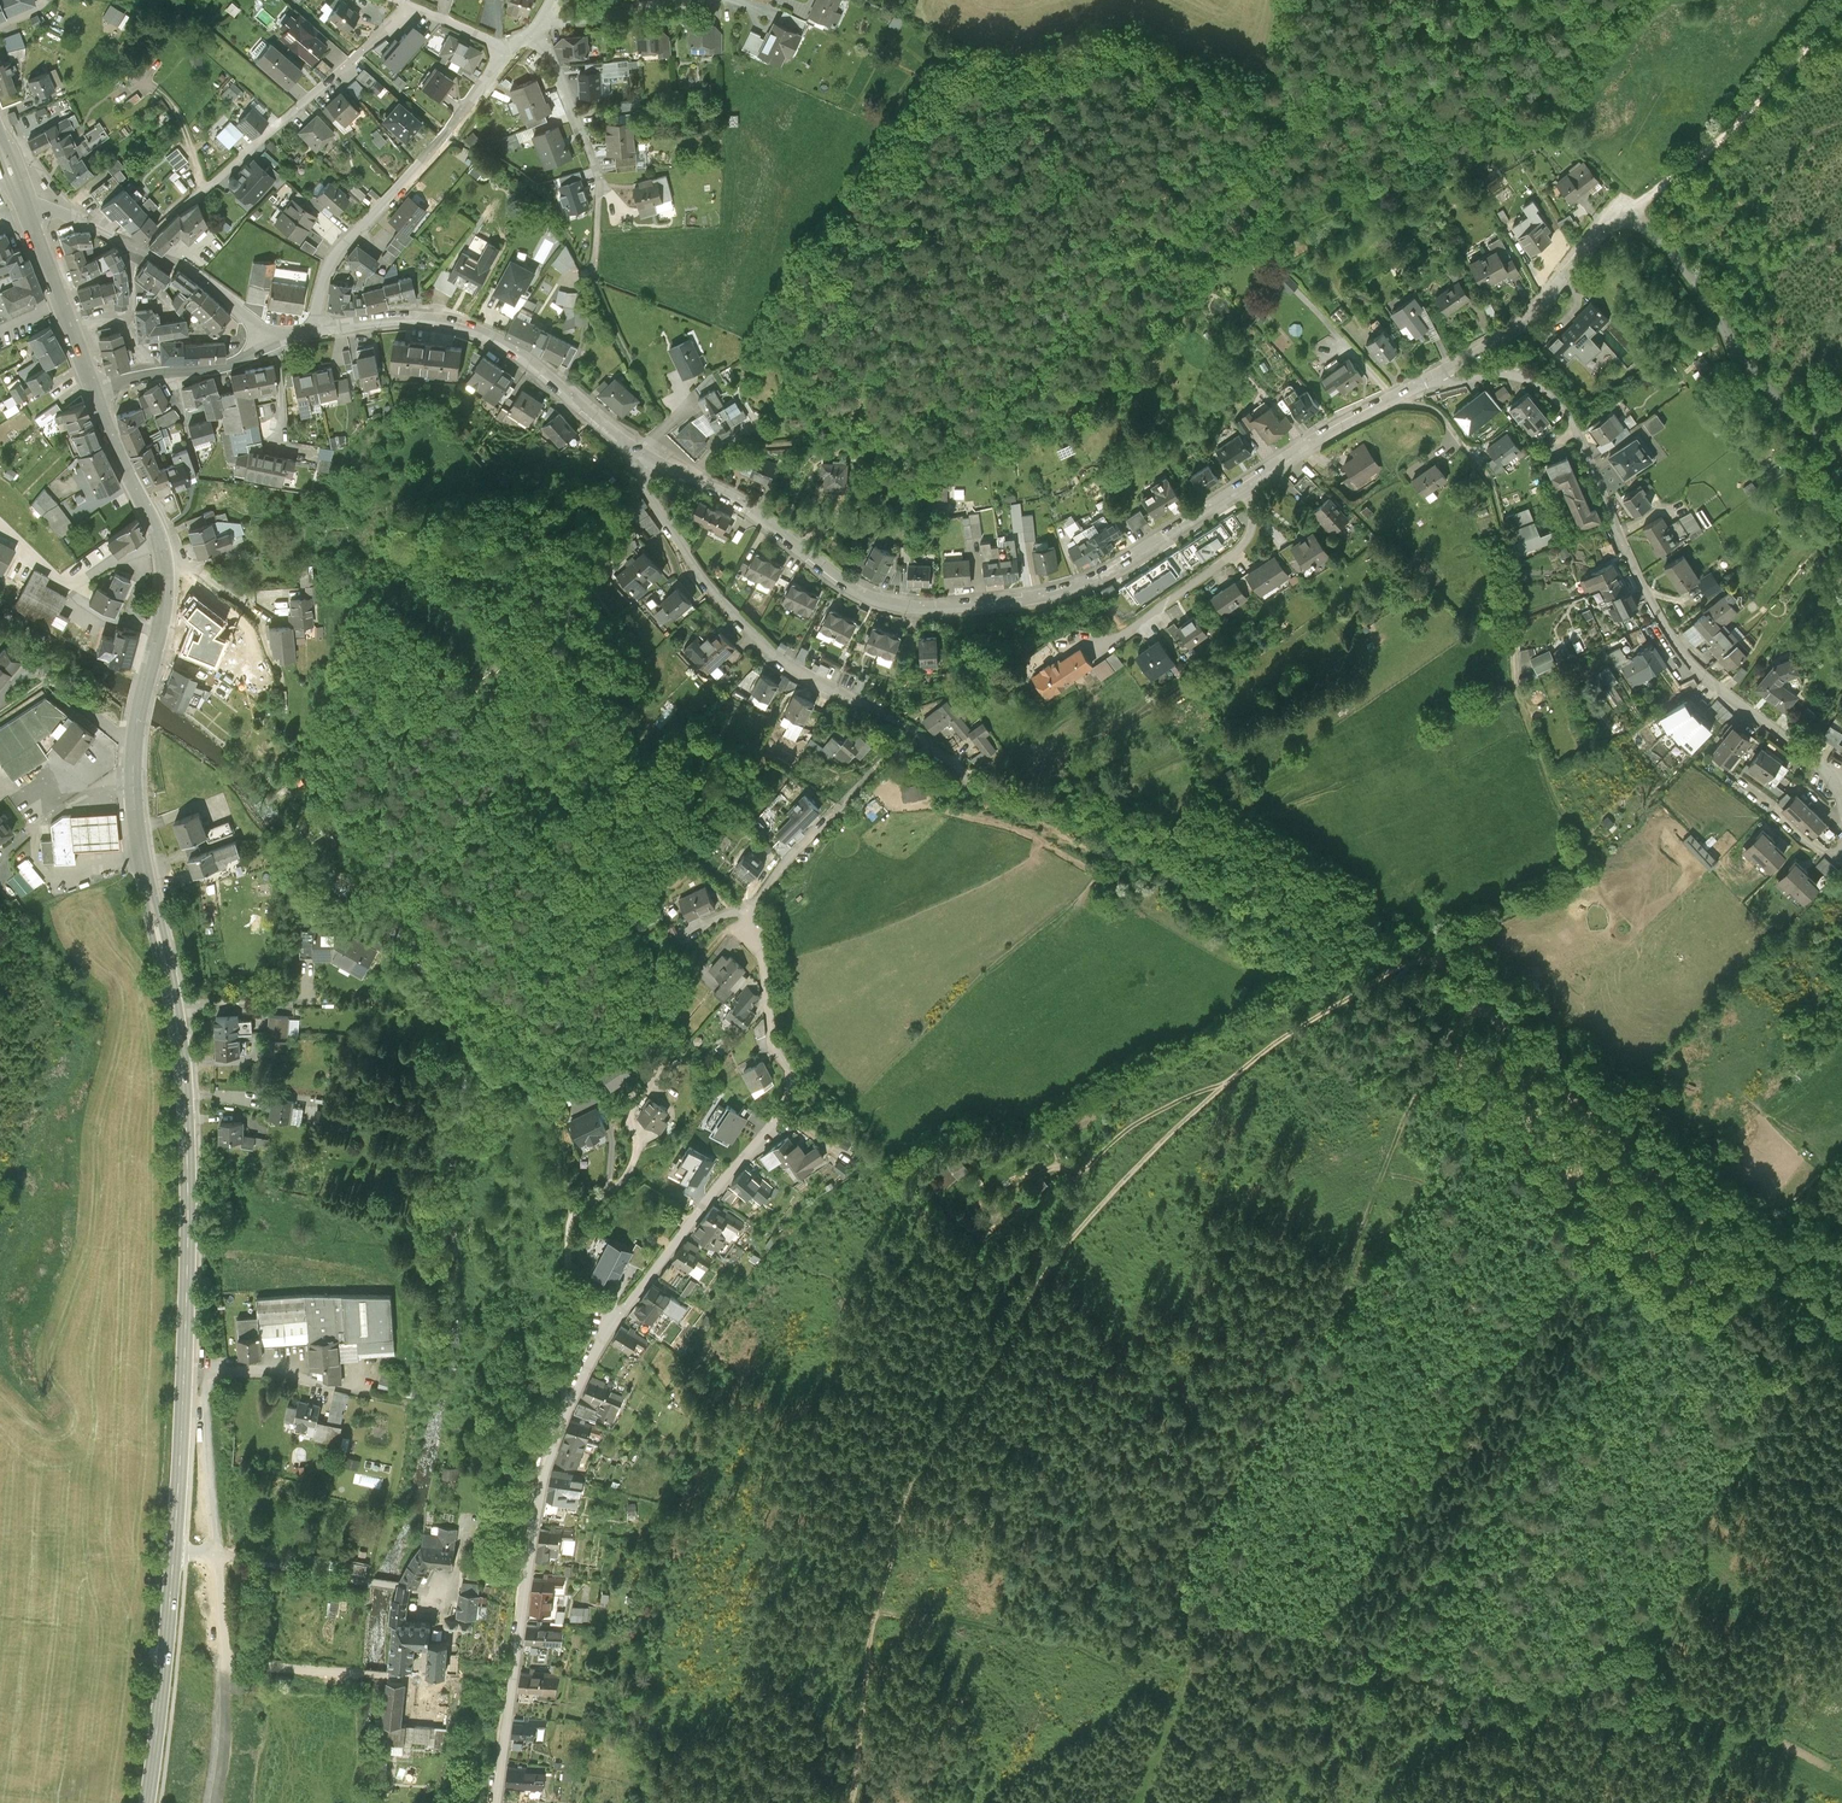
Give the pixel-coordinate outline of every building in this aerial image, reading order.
[(5,15),(35,3),(34,0),(0,0),(0,3),(5,15)] [(346,30),(359,15),(341,0),(334,0),(330,5),(335,9),(329,16),(346,30)] [(509,0),(512,1),(509,9),(528,15),(534,0),(509,0)] [(829,22),(840,0),(817,0),(811,13),(829,22)] [(778,22),(800,33),(806,21),(784,10),(778,22)] [(833,24),(829,22),(811,13),(807,21),(829,32),(833,24)] [(281,34),(310,59),(316,53),(324,44),(311,33),(316,27),(302,16),(297,22),(291,16),(281,27),(285,30),(281,34)] [(793,46),(800,33),(778,22),(773,32),(770,30),(760,51),(781,62),(785,54),(785,52),(789,43),(793,46)] [(412,23),(382,58),(396,70),(426,35),(412,23)] [(691,44),(714,44),(715,44),(715,33),(715,25),(691,25),(691,32),(689,34),(689,40),(691,41),(691,44)] [(640,52),(663,50),(664,50),(663,38),(663,30),(638,31),(639,39),(637,41),(637,47),(640,48),(640,52)] [(7,51),(9,61),(10,60),(11,62),(25,59),(26,47),(20,32),(3,38),(8,51),(7,51)] [(723,33),(715,33),(715,44),(714,44),(714,51),(723,51),(723,33)] [(562,37),(563,45),(564,57),(565,57),(588,56),(587,51),(589,51),(588,45),(587,44),(587,36),(562,37)] [(473,68),(481,52),(461,41),(460,43),(449,37),(440,53),(461,64),(462,63),(473,68)] [(664,50),(663,50),(663,56),(671,56),(670,37),(663,38),(664,50)] [(301,71),(270,44),(257,60),(288,87),(301,71)] [(566,63),(565,57),(564,57),(563,45),(554,46),(561,64),(566,63)] [(131,73),(139,79),(151,62),(143,57),(131,73)] [(605,75),(628,73),(627,59),(589,62),(590,70),(580,71),(581,93),(601,92),(600,79),(605,78),(605,75)] [(11,62),(10,60),(9,61),(3,63),(2,60),(0,61),(0,94),(16,88),(10,73),(14,71),(11,62)] [(440,100),(454,81),(436,68),(422,86),(440,100)] [(357,77),(377,95),(384,87),(363,69),(357,77)] [(36,97),(55,89),(47,72),(28,80),(36,97)] [(393,82),(401,89),(406,83),(398,76),(393,82)] [(364,88),(356,79),(346,88),(355,97),(364,88)] [(536,79),(511,89),(515,100),(521,97),(526,109),(521,111),(525,121),(551,111),(547,101),(545,102),(536,79)] [(222,95),(229,103),(241,90),(234,83),(222,95)] [(357,108),(341,91),(327,104),(342,121),(357,108)] [(389,125),(403,107),(398,103),(383,120),(389,125)] [(420,121),(403,107),(389,125),(405,139),(420,121)] [(238,123),(252,137),(267,122),(253,108),(238,123)] [(608,132),(608,139),(635,137),(634,130),(636,130),(635,120),(634,120),(630,113),(622,113),(619,121),(605,122),(606,132),(608,132)] [(74,114),(55,125),(60,137),(73,130),(73,128),(79,124),(74,114)] [(333,132),(316,115),(298,133),(315,150),(333,132)] [(216,132),(225,123),(220,117),(210,126),(216,132)] [(229,148),(243,134),(230,121),(216,136),(229,148)] [(45,130),(52,143),(57,155),(73,146),(69,137),(75,133),(73,130),(60,137),(55,125),(45,130)] [(100,133),(96,126),(95,126),(95,127),(84,134),(86,138),(76,144),(76,145),(73,146),(57,155),(64,169),(94,148),(104,140),(100,133)] [(565,145),(558,126),(533,136),(537,146),(541,144),(549,164),(544,165),(545,167),(572,157),(568,147),(569,147),(568,144),(565,145)] [(52,143),(45,130),(28,140),(34,153),(52,143)] [(387,141),(376,130),(372,134),(375,137),(372,139),(379,148),(387,141)] [(522,146),(517,133),(504,138),(509,151),(522,146)] [(635,143),(635,137),(608,139),(609,145),(607,146),(608,155),(610,155),(617,155),(618,165),(637,163),(636,153),(638,152),(637,143),(635,143)] [(102,159),(94,148),(64,169),(76,185),(93,172),(90,168),(102,159)] [(188,161),(177,148),(166,157),(176,170),(188,161)] [(1485,157),(1471,171),(1482,182),(1495,168),(1485,157)] [(113,175),(120,169),(124,166),(118,159),(107,168),(113,175)] [(257,197),(271,182),(274,178),(265,170),(254,160),(248,166),(246,163),(241,168),(242,170),(235,178),(232,177),(230,177),(228,179),(228,182),(229,184),(232,186),(231,187),(241,197),(244,197),(249,191),(257,197)] [(637,171),(637,163),(618,165),(617,165),(617,172),(637,171)] [(274,178),(271,182),(277,187),(285,179),(269,164),(265,170),(274,178)] [(1572,201),(1598,182),(1584,164),(1558,184),(1572,201)] [(126,177),(120,169),(113,175),(90,193),(101,206),(123,188),(119,182),(126,177)] [(639,197),(643,215),(657,212),(655,204),(673,200),(666,176),(652,179),(642,181),(643,186),(635,188),(637,197),(639,197)] [(581,178),(559,185),(569,212),(590,205),(581,178)] [(330,182),(317,195),(326,204),(336,214),(349,200),(344,196),(346,194),(339,187),(337,189),(330,182)] [(366,194),(354,184),(350,189),(361,199),(366,194)] [(373,195),(378,199),(386,191),(381,187),(373,195)] [(135,200),(123,188),(101,206),(112,218),(115,215),(122,223),(145,201),(140,195),(135,200)] [(298,190),(292,198),(305,208),(310,201),(307,198),(298,190)] [(326,204),(317,195),(316,195),(310,195),(307,198),(310,201),(320,210),(326,204)] [(148,216),(158,206),(149,197),(145,201),(122,223),(131,232),(148,216)] [(305,208),(292,198),(284,210),(308,228),(317,217),(305,208)] [(391,220),(401,228),(404,231),(409,225),(412,227),(425,211),(410,199),(397,215),(396,214),(391,220)] [(1532,254),(1552,240),(1546,233),(1550,230),(1537,211),(1539,209),(1533,201),(1524,207),(1530,216),(1513,227),(1532,254)] [(179,214),(170,223),(181,233),(180,234),(188,242),(207,223),(198,203),(180,215),(179,214)] [(300,239),(308,228),(284,210),(275,221),(300,239)] [(219,231),(228,241),(238,229),(223,212),(213,225),(219,231)] [(1571,214),(1558,222),(1562,228),(1574,220),(1571,214)] [(140,241),(157,225),(148,216),(131,232),(140,241)] [(161,253),(180,234),(181,233),(170,223),(156,236),(157,237),(149,245),(161,253)] [(413,238),(404,231),(401,228),(394,237),(395,238),(386,249),(389,251),(384,257),(391,264),(413,238)] [(223,248),(228,241),(219,231),(204,246),(209,251),(212,248),(217,254),(223,248)] [(93,245),(90,233),(75,233),(75,232),(61,237),(65,252),(80,247),(93,245)] [(0,236),(0,256),(13,251),(5,233),(0,236)] [(487,272),(500,249),(476,235),(466,253),(464,252),(449,279),(476,294),(489,273),(487,272)] [(317,248),(306,239),(300,247),(313,254),(317,248)] [(1510,277),(1519,272),(1500,239),(1488,245),(1492,253),(1480,260),(1481,263),(1473,267),(1484,286),(1494,281),(1493,279),(1507,271),(1510,277)] [(93,245),(80,247),(65,252),(71,268),(85,263),(84,262),(86,262),(83,255),(93,252),(93,245)] [(369,274),(372,271),(378,263),(356,246),(347,259),(369,274)] [(574,262),(565,246),(552,265),(563,274),(574,262)] [(125,266),(115,247),(103,254),(108,262),(109,262),(110,265),(113,271),(115,280),(116,281),(127,280),(125,266)] [(12,274),(13,278),(19,276),(18,274),(32,268),(28,257),(24,259),(19,248),(13,251),(0,256),(0,271),(9,268),(12,274)] [(103,254),(93,259),(86,262),(84,262),(85,263),(90,275),(110,265),(109,262),(108,262),(103,254)] [(150,277),(163,285),(163,286),(170,276),(148,260),(144,266),(153,273),(150,277)] [(249,285),(270,289),(273,267),(275,267),(276,262),(253,261),(249,285)] [(503,298),(507,300),(514,304),(518,296),(521,290),(524,292),(534,272),(533,269),(527,266),(524,267),(523,268),(511,262),(496,290),(502,293),(503,298)] [(76,282),(90,275),(85,263),(71,268),(70,268),(76,282)] [(157,293),(163,285),(150,277),(153,273),(144,266),(143,266),(135,278),(148,287),(157,293)] [(307,272),(275,267),(273,267),(270,289),(267,307),(269,307),(269,306),(300,311),(300,312),(301,312),(305,285),(307,272)] [(32,268),(18,274),(19,276),(13,278),(12,274),(0,278),(0,322),(35,307),(32,300),(44,295),(32,268)] [(196,283),(178,270),(171,280),(182,287),(173,300),(179,311),(185,303),(190,296),(187,294),(196,283)] [(362,293),(362,295),(367,313),(388,308),(386,301),(383,285),(382,282),(385,276),(372,271),(369,274),(362,293)] [(1291,292),(1299,284),(1288,274),(1280,282),(1291,292)] [(117,298),(117,302),(127,301),(128,301),(127,280),(116,281),(115,280),(113,282),(117,294),(117,298)] [(416,302),(411,280),(399,284),(402,298),(408,296),(409,304),(416,302)] [(104,299),(107,298),(117,294),(113,282),(100,286),(104,299)] [(386,301),(402,298),(399,284),(398,282),(383,285),(386,301)] [(1464,303),(1471,298),(1464,287),(1463,288),(1459,282),(1437,297),(1448,312),(1463,302),(1464,303)] [(78,290),(82,306),(90,303),(97,301),(104,299),(100,286),(99,283),(78,290)] [(192,309),(207,293),(196,283),(187,294),(190,296),(185,303),(192,309)] [(342,285),(330,283),(329,293),(331,294),(328,309),(345,314),(347,301),(349,287),(342,286),(342,285)] [(577,327),(582,293),(558,289),(555,303),(566,305),(563,325),(577,327)] [(192,309),(202,319),(199,321),(212,334),(216,335),(224,327),(221,324),(230,315),(219,304),(207,293),(192,309)] [(345,314),(367,313),(362,295),(353,295),(353,301),(347,301),(345,314)] [(526,301),(518,296),(514,304),(507,300),(501,313),(514,319),(522,308),(526,301)] [(1393,312),(1391,313),(1401,327),(1408,322),(1417,336),(1428,328),(1416,312),(1423,308),(1415,297),(1401,306),(1403,309),(1395,315),(1393,312)] [(127,301),(117,302),(115,302),(115,309),(127,308),(127,301)] [(1581,317),(1561,337),(1560,338),(1571,349),(1561,359),(1566,363),(1576,353),(1586,363),(1602,349),(1590,336),(1608,319),(1609,320),(1609,319),(1599,309),(1598,309),(1591,302),(1590,303),(1591,304),(1580,316),(1579,315),(1581,317)] [(92,311),(90,303),(82,306),(80,306),(83,314),(92,311)] [(505,338),(531,351),(541,332),(534,328),(535,326),(529,323),(533,313),(522,308),(514,319),(510,325),(505,338)] [(187,333),(185,319),(157,324),(157,321),(159,321),(158,313),(153,314),(153,310),(135,311),(138,340),(159,337),(187,333)] [(66,355),(51,326),(29,337),(36,350),(32,353),(35,360),(40,357),(45,367),(47,366),(66,355)] [(1367,342),(1381,361),(1383,359),(1388,360),(1397,353),(1397,349),(1399,347),(1395,341),(1397,339),(1392,333),(1390,334),(1385,329),(1367,342)] [(531,351),(541,356),(550,336),(542,331),(541,332),(531,351)] [(105,363),(107,370),(129,365),(127,356),(131,355),(130,348),(125,350),(121,333),(99,337),(104,355),(103,355),(105,363)] [(1560,338),(1561,337),(1557,334),(1547,345),(1561,359),(1571,349),(1560,338)] [(577,350),(550,336),(541,356),(566,370),(577,350)] [(670,349),(683,379),(703,370),(690,340),(670,349)] [(162,362),(184,362),(183,345),(183,341),(161,342),(162,362)] [(409,369),(425,371),(429,344),(411,341),(411,343),(396,342),(394,359),(396,360),(395,370),(409,371),(409,369)] [(217,359),(226,359),(225,343),(203,344),(203,353),(197,354),(198,362),(217,361),(217,359)] [(184,362),(198,362),(197,354),(203,353),(203,344),(183,345),(184,362)] [(429,344),(425,371),(443,373),(443,376),(457,377),(458,368),(460,368),(463,350),(448,348),(448,346),(429,344)] [(383,385),(375,347),(366,348),(374,386),(383,385)] [(374,386),(366,348),(357,350),(360,363),(363,378),(365,388),(374,386)] [(349,351),(342,352),(347,371),(353,370),(352,364),(349,351)] [(1342,391),(1362,377),(1349,358),(1321,378),(1331,392),(1339,386),(1342,391)] [(484,359),(477,368),(480,371),(472,383),(486,393),(501,372),(484,359)] [(360,363),(352,364),(353,370),(355,379),(363,378),(360,363)] [(480,371),(477,368),(472,364),(465,381),(470,385),(472,383),(480,371)] [(55,380),(47,366),(45,367),(27,378),(31,383),(35,391),(55,380)] [(247,376),(231,378),(234,393),(222,396),(224,406),(221,406),(223,414),(226,430),(221,431),(227,461),(236,462),(235,455),(236,454),(231,430),(249,427),(249,423),(257,421),(252,394),(259,393),(259,392),(276,389),(276,391),(278,391),(276,382),(277,382),(275,368),(246,372),(247,376)] [(349,380),(335,383),(332,369),(314,373),(319,399),(337,395),(337,397),(338,397),(339,404),(353,401),(349,380)] [(484,396),(497,405),(509,388),(514,381),(501,372),(486,393),(484,396)] [(320,401),(319,399),(314,373),(293,377),(301,415),(312,412),(310,403),(320,401)] [(213,378),(199,383),(203,401),(207,417),(223,414),(221,406),(224,406),(222,396),(219,396),(213,378)] [(707,415),(726,403),(710,378),(701,384),(707,393),(697,400),(707,415)] [(18,400),(19,402),(30,395),(25,387),(21,381),(10,388),(14,393),(18,400)] [(599,399),(621,421),(635,407),(625,397),(627,395),(615,382),(599,399)] [(35,391),(31,383),(25,387),(30,395),(35,391)] [(203,401),(199,383),(183,389),(186,406),(203,401)] [(169,405),(158,385),(144,393),(151,405),(155,412),(169,405)] [(515,391),(509,388),(497,405),(503,409),(508,400),(515,391)] [(1284,396),(1289,403),(1298,396),(1294,389),(1284,396)] [(1298,396),(1289,403),(1300,419),(1318,407),(1306,391),(1298,396)] [(18,400),(14,393),(0,402),(0,404),(4,410),(13,403),(18,400)] [(522,394),(515,405),(508,414),(510,415),(512,413),(521,420),(520,422),(529,428),(543,408),(541,407),(534,403),(534,402),(522,394)] [(1454,413),(1466,428),(1484,414),(1487,418),(1495,411),(1483,395),(1471,404),(1469,401),(1454,413)] [(735,397),(726,403),(707,415),(718,432),(721,430),(725,437),(739,428),(735,422),(755,409),(749,401),(741,406),(735,397)] [(1523,419),(1534,432),(1548,421),(1542,412),(1540,414),(1527,397),(1521,402),(1519,400),(1510,407),(1521,420),(1523,419)] [(508,414),(515,405),(508,400),(503,409),(502,410),(508,414)] [(70,430),(93,422),(85,402),(64,411),(62,411),(63,412),(56,415),(62,429),(69,427),(70,430)] [(13,403),(4,410),(10,418),(19,412),(13,403)] [(62,411),(64,411),(58,403),(36,419),(41,426),(56,415),(63,412),(62,411)] [(151,405),(142,408),(145,418),(147,416),(148,417),(155,412),(151,405)] [(134,424),(145,418),(142,408),(116,415),(120,431),(134,425),(134,424)] [(1269,408),(1254,418),(1252,419),(1256,424),(1268,442),(1271,440),(1271,441),(1276,441),(1279,439),(1280,435),(1280,434),(1287,429),(1281,421),(1280,422),(1279,420),(1277,416),(1275,417),(1269,408)] [(179,416),(174,409),(155,419),(162,437),(168,435),(166,428),(181,420),(179,416)] [(1252,419),(1254,418),(1249,412),(1242,416),(1236,421),(1244,433),(1256,424),(1252,419)] [(1658,413),(1645,422),(1652,433),(1665,425),(1658,413)] [(1591,431),(1602,445),(1624,428),(1614,414),(1602,423),(1600,421),(1594,426),(1595,428),(1591,431)] [(1630,414),(1625,418),(1630,425),(1636,421),(1630,414)] [(1286,416),(1279,420),(1280,422),(1281,421),(1287,429),(1293,425),(1286,416)] [(559,417),(542,431),(559,452),(574,440),(564,428),(566,426),(559,417)] [(215,436),(210,419),(189,426),(193,442),(215,436)] [(261,441),(257,421),(249,423),(249,427),(231,430),(236,454),(248,451),(246,444),(261,441)] [(136,424),(134,425),(120,431),(130,454),(145,447),(136,424)] [(73,434),(81,453),(102,443),(94,425),(73,434)] [(698,433),(690,425),(676,440),(695,458),(706,447),(703,444),(706,442),(698,434),(698,433)] [(1624,428),(1602,445),(1600,446),(1605,452),(1630,434),(1625,427),(1624,428)] [(1488,446),(1495,455),(1501,463),(1521,448),(1508,431),(1488,446)] [(1251,452),(1252,452),(1241,433),(1216,449),(1228,467),(1238,461),(1237,460),(1250,451),(1251,452)] [(1609,458),(1624,479),(1652,460),(1637,439),(1609,458)] [(157,440),(145,447),(130,454),(149,488),(170,481),(165,467),(158,469),(152,453),(160,451),(157,440)] [(81,453),(79,454),(89,476),(113,466),(102,443),(81,453)] [(1345,464),(1353,475),(1358,482),(1380,467),(1368,449),(1367,449),(1364,444),(1353,451),(1356,456),(1345,464)] [(175,463),(165,467),(170,481),(172,487),(190,481),(187,472),(194,470),(187,449),(172,455),(175,463)] [(294,461),(249,451),(248,451),(236,454),(235,455),(236,462),(234,473),(289,485),(294,461)] [(751,476),(770,483),(776,465),(753,456),(747,455),(740,475),(750,479),(751,476)] [(1501,463),(1495,455),(1487,461),(1497,474),(1505,468),(1501,463)] [(826,490),(845,491),(847,462),(845,462),(845,459),(835,458),(834,462),(823,461),(823,470),(827,471),(826,490)] [(1581,530),(1600,522),(1595,511),(1587,514),(1579,494),(1582,492),(1567,458),(1547,466),(1556,488),(1561,485),(1581,530)] [(6,464),(0,471),(0,473),(6,478),(13,470),(6,464)] [(1203,493),(1220,481),(1209,465),(1192,477),(1203,493)] [(1413,479),(1424,494),(1447,478),(1438,465),(1431,470),(1429,468),(1413,479)] [(121,483),(113,466),(89,476),(98,494),(121,483)] [(1363,491),(1358,482),(1353,475),(1340,484),(1350,499),(1363,491)] [(1156,520),(1182,503),(1167,480),(1156,487),(1161,494),(1146,505),(1156,520)] [(1647,480),(1640,485),(1645,492),(1652,487),(1647,480)] [(1643,493),(1645,492),(1640,485),(1629,493),(1631,496),(1623,501),(1635,517),(1652,505),(1643,493)] [(938,489),(938,511),(947,511),(947,489),(938,489)] [(57,504),(45,490),(30,503),(33,506),(41,515),(44,513),(57,504)] [(1322,519),(1334,534),(1348,522),(1330,500),(1314,512),(1320,520),(1322,519)] [(75,526),(57,504),(44,513),(61,536),(75,526)] [(704,532),(714,513),(698,505),(692,518),(685,515),(681,523),(693,529),(694,527),(704,532)] [(41,515),(33,506),(28,511),(36,519),(41,515)] [(1035,543),(1033,517),(1022,518),(1021,507),(1011,508),(1014,535),(1024,534),(1025,544),(1035,543)] [(637,528),(636,528),(648,545),(660,537),(639,508),(628,515),(637,528)] [(1521,554),(1555,540),(1551,532),(1540,536),(1528,508),(1513,513),(1519,527),(1515,529),(1520,541),(1516,542),(1521,554)] [(192,541),(214,533),(210,522),(217,520),(215,516),(212,511),(203,514),(208,523),(189,530),(192,541)] [(225,512),(215,516),(217,520),(210,522),(214,533),(216,537),(229,533),(233,544),(244,540),(240,523),(229,522),(225,512)] [(730,522),(714,513),(704,532),(714,538),(713,540),(725,546),(730,537),(723,534),(730,522)] [(972,541),(981,540),(978,515),(969,517),(972,541)] [(1128,523),(1135,534),(1149,525),(1142,515),(1128,523)] [(1691,515),(1667,529),(1677,546),(1701,531),(1691,515)] [(1179,554),(1167,562),(1179,580),(1216,555),(1214,552),(1238,537),(1235,533),(1241,529),(1233,517),(1204,536),(1202,534),(1194,538),(1196,541),(1178,553),(1179,554)] [(138,519),(117,535),(127,550),(147,536),(138,519)] [(1678,547),(1677,546),(1667,529),(1661,519),(1644,530),(1661,557),(1678,547)] [(1083,537),(1085,541),(1098,533),(1094,526),(1082,534),(1083,537)] [(1098,533),(1085,541),(1096,559),(1114,548),(1103,530),(1098,533)] [(216,537),(214,533),(192,541),(198,557),(233,544),(229,533),(216,537)] [(117,535),(104,544),(112,556),(117,553),(119,555),(127,550),(117,535)] [(743,538),(738,535),(731,546),(737,549),(743,538)] [(1329,560),(1330,559),(1312,536),(1292,551),(1305,568),(1304,572),(1306,575),(1305,578),(1306,580),(1308,581),(1310,579),(1314,570),(1316,569),(1316,568),(1328,559),(1329,560)] [(1075,542),(1078,546),(1085,541),(1083,537),(1075,542)] [(3,541),(0,547),(0,573),(2,574),(16,548),(3,541)] [(1085,541),(1078,546),(1069,551),(1080,568),(1096,559),(1085,541)] [(1007,563),(1000,564),(1003,586),(1020,583),(1019,574),(1022,573),(1021,567),(1018,568),(1014,542),(1004,543),(1007,563)] [(1049,545),(1036,547),(1037,554),(1034,555),(1038,577),(1059,573),(1056,551),(1051,552),(1049,545)] [(882,586),(894,560),(875,551),(862,577),(882,586)] [(901,565),(910,565),(911,551),(901,551),(901,565)] [(983,566),(991,565),(990,557),(982,558),(983,566)] [(743,581),(757,588),(769,565),(754,558),(743,581)] [(1665,570),(1681,594),(1699,582),(1683,558),(1665,570)] [(616,582),(636,604),(645,595),(639,588),(646,582),(651,589),(659,581),(654,573),(642,560),(616,582)] [(1179,580),(1167,562),(1150,573),(1148,571),(1141,575),(1143,578),(1119,594),(1120,597),(1121,596),(1131,612),(1179,580)] [(1261,601),(1288,582),(1278,567),(1275,562),(1247,581),(1261,601)] [(32,573),(15,563),(6,577),(24,589),(15,606),(69,641),(74,629),(66,624),(68,621),(58,615),(68,598),(45,586),(49,577),(35,569),(32,573)] [(1000,564),(991,565),(983,566),(984,573),(982,573),(982,578),(984,578),(986,588),(1003,586),(1000,564)] [(757,588),(772,595),(783,573),(769,565),(757,588)] [(945,591),(971,589),(969,565),(944,566),(945,591)] [(1594,598),(1624,583),(1621,579),(1618,580),(1612,568),(1592,578),(1593,579),(1581,585),(1586,596),(1591,593),(1594,598)] [(930,592),(931,572),(908,571),(907,591),(930,592)] [(106,583),(103,589),(124,598),(131,582),(130,581),(115,574),(110,585),(106,583)] [(890,590),(900,590),(900,576),(896,576),(895,581),(890,590)] [(1699,586),(1707,600),(1719,592),(1710,579),(1699,586)] [(1609,608),(1617,623),(1638,613),(1624,583),(1594,598),(1601,612),(1609,608)] [(116,615),(124,598),(103,589),(98,587),(90,604),(116,615)] [(780,610),(794,616),(804,597),(791,590),(780,610)] [(1706,619),(1695,629),(1701,636),(1712,626),(1718,633),(1720,631),(1738,615),(1730,607),(1738,600),(1732,593),(1704,617),(1706,619)] [(193,620),(180,651),(215,665),(226,638),(212,632),(225,618),(193,594),(181,609),(193,620)] [(1224,620),(1240,609),(1229,594),(1223,598),(1222,597),(1212,604),(1224,620)] [(670,623),(674,626),(689,611),(675,596),(660,611),(662,613),(654,621),(663,630),(670,623)] [(794,616),(808,623),(818,604),(804,597),(794,616)] [(290,616),(290,627),(291,627),(292,637),(305,636),(304,626),(313,625),(310,599),(291,601),(292,616),(290,616)] [(830,642),(832,638),(835,639),(843,624),(829,617),(819,637),(830,642)] [(1198,646),(1207,640),(1195,623),(1177,635),(1189,652),(1190,652),(1188,650),(1196,644),(1198,646)] [(856,631),(843,624),(835,639),(837,640),(835,645),(846,651),(856,631)] [(1707,642),(1718,633),(1712,626),(1701,636),(1695,629),(1684,638),(1696,652),(1707,642)] [(274,655),(279,654),(294,653),(292,637),(291,627),(290,627),(270,629),(271,645),(273,645),(274,655)] [(130,665),(138,635),(136,635),(136,632),(123,628),(122,632),(117,630),(115,639),(103,636),(98,655),(108,658),(107,663),(120,666),(121,663),(130,665)] [(1727,639),(1720,631),(1718,633),(1707,642),(1716,652),(1713,655),(1719,663),(1740,645),(1731,635),(1727,639)] [(1731,635),(1740,645),(1745,641),(1736,631),(1731,635)] [(864,656),(878,661),(886,640),(872,635),(864,656)] [(878,661),(892,666),(900,646),(886,640),(878,661)] [(710,680),(724,668),(734,658),(718,642),(707,652),(698,643),(683,657),(706,681),(708,678),(710,680)] [(921,645),(918,646),(920,672),(937,671),(935,644),(927,645),(924,643),(921,645)] [(1750,657),(1740,645),(1719,663),(1729,675),(1750,657)] [(1158,647),(1137,662),(1152,684),(1173,669),(1158,647)] [(0,656),(0,686),(3,688),(23,663),(5,649),(0,656)] [(1536,675),(1557,667),(1550,649),(1529,657),(1536,675)] [(1635,690),(1649,682),(1635,661),(1633,662),(1632,662),(1628,661),(1627,661),(1621,650),(1608,658),(1619,675),(1623,672),(1635,690)] [(1635,661),(1649,682),(1667,671),(1662,662),(1659,664),(1651,651),(1635,660),(1635,661)] [(1081,652),(1061,666),(1072,683),(1092,669),(1081,652)] [(1092,671),(1101,684),(1124,669),(1115,656),(1092,671)] [(741,665),(734,658),(724,668),(730,675),(741,665)] [(1758,693),(1785,715),(1794,703),(1778,691),(1785,682),(1788,680),(1788,681),(1796,678),(1795,677),(1798,676),(1792,662),(1775,670),(1775,669),(1773,671),(1774,672),(1758,693)] [(1073,685),(1072,683),(1061,666),(1060,664),(1051,670),(1049,668),(1043,673),(1044,675),(1034,681),(1048,702),(1073,685)] [(174,667),(168,682),(198,695),(200,697),(205,691),(193,685),(196,676),(174,667)] [(1607,667),(1598,675),(1608,688),(1618,680),(1607,667)] [(1739,687),(1747,676),(1741,671),(1733,682),(1739,687)] [(208,692),(225,704),(234,690),(218,678),(208,692)] [(197,707),(200,697),(198,695),(168,682),(161,697),(183,709),(186,702),(197,707)] [(765,716),(777,692),(760,683),(748,707),(765,716)] [(0,731),(0,764),(13,783),(49,759),(46,754),(53,746),(73,720),(63,712),(68,706),(54,694),(0,731)] [(803,731),(813,711),(793,702),(784,722),(803,731)] [(1708,716),(1724,730),(1734,718),(1718,704),(1708,716)] [(964,743),(971,738),(971,737),(970,735),(947,706),(923,725),(934,739),(950,726),(964,743)] [(1670,735),(1691,718),(1689,715),(1692,714),(1687,707),(1685,708),(1660,722),(1668,736),(1670,735)] [(1806,732),(1817,717),(1808,711),(1797,726),(1806,732)] [(1680,746),(1681,745),(1702,725),(1702,726),(1703,725),(1698,719),(1696,721),(1693,717),(1691,718),(1670,735),(1680,746)] [(94,735),(74,719),(73,720),(53,746),(73,762),(94,735)] [(1705,729),(1702,726),(1702,725),(1681,745),(1692,755),(1714,732),(1707,727),(1705,729)] [(984,727),(971,737),(971,738),(977,746),(985,740),(990,736),(984,727)] [(1836,750),(1841,741),(1841,734),(1831,728),(1822,742),(1836,750)] [(1725,743),(1711,761),(1713,762),(1714,760),(1730,772),(1728,774),(1729,774),(1752,745),(1735,732),(1726,744),(1725,743)] [(849,742),(841,749),(832,741),(824,751),(812,742),(807,749),(828,765),(832,760),(845,770),(856,760),(860,763),(866,756),(872,750),(860,740),(854,746),(849,742)] [(985,740),(977,746),(987,761),(996,754),(985,740)] [(1789,771),(1763,752),(1749,771),(1768,784),(1769,783),(1776,788),(1789,771)] [(921,804),(916,789),(900,794),(905,809),(921,804)] [(1778,804),(1784,811),(1794,801),(1787,794),(1778,804)] [(802,824),(803,825),(819,809),(804,795),(788,811),(791,814),(802,824)] [(1808,832),(1814,837),(1825,825),(1796,798),(1794,801),(1784,811),(1782,813),(1805,835),(1808,832)] [(199,813),(173,822),(182,846),(185,845),(197,841),(208,837),(206,831),(199,813)] [(103,815),(73,817),(75,852),(106,850),(121,849),(118,814),(103,815)] [(802,824),(791,814),(777,829),(783,835),(787,839),(802,824)] [(16,836),(8,826),(9,825),(9,823),(9,821),(7,819),(5,818),(4,819),(3,820),(0,816),(0,848),(10,840),(16,836)] [(755,820),(761,826),(765,822),(759,816),(755,820)] [(54,870),(76,868),(75,852),(73,817),(63,818),(51,828),(52,845),(42,846),(43,868),(54,867),(54,870)] [(229,822),(206,831),(208,837),(210,842),(233,833),(229,822)] [(1758,841),(1745,854),(1754,863),(1756,860),(1769,873),(1785,857),(1774,846),(1775,844),(1763,832),(1756,840),(1758,841)] [(1718,862),(1692,834),(1683,843),(1709,870),(1718,862)] [(787,839),(783,835),(773,845),(783,854),(792,845),(787,839)] [(197,841),(185,845),(190,859),(202,854),(197,841)] [(190,859),(188,859),(194,877),(229,865),(228,860),(241,855),(237,842),(202,854),(190,859)] [(753,874),(765,860),(750,846),(738,860),(738,861),(753,874)] [(753,874),(738,861),(732,868),(747,881),(753,874)] [(1791,874),(1778,887),(1787,895),(1789,892),(1802,905),(1818,889),(1807,878),(1808,876),(1797,864),(1789,872),(1791,874)] [(45,886),(28,865),(17,873),(21,877),(8,888),(22,905),(45,886)] [(699,908),(716,900),(707,879),(680,890),(689,910),(698,906),(699,908)] [(17,902),(12,906),(20,917),(25,913),(17,902)] [(331,962),(363,980),(379,951),(340,929),(314,929),(314,930),(302,931),(302,957),(314,958),(315,962),(331,962)] [(725,978),(730,982),(742,969),(745,967),(730,953),(726,958),(721,954),(711,964),(725,978)] [(725,999),(748,974),(742,969),(730,982),(725,978),(714,990),(725,999)] [(738,1031),(755,1013),(749,1008),(749,1006),(749,1005),(749,1004),(750,1000),(753,1001),(761,993),(757,990),(746,986),(736,997),(739,999),(726,1013),(733,1019),(729,1024),(738,1031)] [(270,1015),(268,1033),(288,1035),(290,1016),(270,1015)] [(238,1016),(215,1017),(216,1036),(239,1035),(253,1034),(253,1032),(252,1021),(238,1022),(238,1016)] [(764,1019),(756,1027),(759,1038),(766,1035),(764,1019)] [(239,1035),(216,1036),(217,1058),(241,1057),(239,1035)] [(288,1042),(276,1043),(276,1051),(289,1051),(288,1042)] [(771,1080),(762,1061),(745,1070),(754,1088),(771,1080)] [(640,1109),(656,1122),(663,1113),(668,1107),(651,1093),(645,1100),(647,1101),(640,1109)] [(273,1099),(270,1120),(303,1126),(305,1109),(294,1107),(294,1101),(273,1099)] [(711,1129),(729,1142),(747,1117),(728,1104),(726,1108),(720,1103),(707,1122),(713,1126),(711,1129)] [(572,1115),(582,1137),(583,1137),(581,1134),(589,1131),(591,1136),(600,1132),(599,1130),(608,1126),(598,1104),(572,1115)] [(663,1113),(656,1122),(661,1126),(669,1117),(663,1113)] [(243,1123),(219,1123),(220,1142),(232,1142),(242,1142),(243,1142),(243,1135),(243,1123)] [(270,1140),(243,1135),(243,1142),(242,1142),(232,1142),(233,1147),(242,1147),(254,1149),(255,1145),(269,1148),(270,1140)] [(772,1148),(773,1149),(779,1160),(784,1168),(790,1164),(800,1179),(825,1164),(817,1150),(805,1157),(798,1145),(794,1147),(789,1138),(772,1148)] [(714,1158),(691,1142),(677,1163),(685,1168),(682,1172),(691,1177),(693,1173),(699,1177),(708,1163),(710,1164),(714,1158)] [(770,1166),(779,1160),(773,1149),(763,1154),(770,1166)] [(732,1181),(747,1196),(755,1189),(764,1199),(762,1201),(766,1204),(779,1191),(776,1188),(773,1190),(758,1174),(755,1176),(746,1167),(732,1181)] [(740,1196),(729,1186),(722,1195),(733,1202),(740,1196)] [(714,1201),(703,1215),(720,1228),(726,1219),(739,1229),(745,1221),(727,1209),(726,1210),(714,1201)] [(727,1234),(720,1228),(703,1215),(695,1226),(719,1244),(727,1234)] [(633,1245),(612,1234),(596,1264),(608,1270),(610,1266),(619,1271),(628,1254),(633,1245)] [(638,1235),(633,1245),(628,1254),(645,1262),(653,1246),(638,1235)] [(697,1246),(686,1238),(674,1253),(690,1265),(697,1256),(706,1263),(711,1255),(698,1245),(697,1246)] [(667,1285),(655,1276),(644,1290),(646,1291),(638,1300),(654,1313),(667,1296),(676,1303),(682,1295),(668,1284),(667,1285)] [(237,1318),(240,1358),(262,1357),(262,1347),(308,1344),(311,1376),(343,1383),(342,1363),(360,1362),(360,1359),(416,1354),(412,1302),(393,1303),(392,1296),(307,1294),(256,1298),(257,1317),(237,1318)] [(614,1333),(632,1344),(641,1329),(623,1318),(614,1333)] [(378,1390),(391,1393),(395,1374),(383,1371),(378,1390)] [(602,1398),(598,1406),(597,1407),(613,1414),(626,1388),(605,1377),(605,1379),(592,1373),(584,1389),(602,1398)] [(597,1407),(598,1406),(580,1398),(575,1407),(597,1418),(601,1411),(596,1409),(597,1407)] [(330,1442),(334,1425),(317,1420),(321,1405),(299,1400),(297,1406),(289,1404),(285,1420),(297,1423),(295,1428),(308,1431),(307,1436),(330,1442)] [(573,1413),(567,1429),(587,1436),(590,1427),(601,1431),(604,1424),(586,1417),(585,1418),(573,1413)] [(578,1461),(587,1436),(567,1429),(558,1454),(578,1461)] [(361,1462),(348,1458),(345,1466),(359,1471),(361,1462)] [(548,1492),(569,1497),(571,1487),(580,1489),(584,1470),(568,1467),(567,1469),(554,1466),(548,1492)] [(551,1549),(559,1550),(562,1532),(574,1534),(575,1526),(556,1524),(556,1525),(541,1523),(537,1553),(550,1555),(551,1549)] [(423,1547),(434,1549),(432,1567),(453,1570),(458,1529),(442,1527),(441,1528),(441,1536),(432,1535),(424,1534),(423,1547)] [(433,1527),(432,1535),(441,1536),(441,1528),(433,1527)] [(420,1547),(413,1560),(429,1570),(430,1567),(432,1567),(434,1549),(423,1547),(420,1547)] [(413,1560),(409,1567),(426,1576),(429,1570),(413,1560)] [(426,1576),(409,1567),(401,1580),(413,1586),(419,1589),(426,1576)] [(533,1588),(534,1588),(554,1591),(555,1581),(564,1583),(565,1575),(549,1572),(549,1573),(535,1571),(533,1588)] [(464,1579),(463,1595),(476,1596),(477,1580),(464,1579)] [(412,1587),(399,1584),(399,1587),(397,1595),(411,1597),(412,1590),(412,1587)] [(560,1592),(554,1591),(534,1588),(532,1607),(557,1611),(560,1592)] [(463,1595),(460,1595),(457,1618),(473,1620),(476,1596),(463,1595)] [(592,1601),(574,1599),(572,1614),(590,1617),(592,1601)] [(407,1622),(410,1602),(396,1600),(393,1600),(390,1624),(395,1625),(403,1626),(404,1622),(407,1622)] [(543,1621),(528,1619),(526,1637),(562,1642),(565,1622),(543,1620),(543,1621)] [(395,1625),(392,1645),(416,1648),(428,1649),(429,1645),(431,1625),(407,1622),(404,1622),(403,1626),(395,1625)] [(471,1626),(445,1623),(444,1633),(470,1636),(471,1626)] [(391,1659),(415,1661),(416,1648),(392,1645),(391,1659)] [(446,1679),(448,1646),(429,1645),(428,1649),(427,1678),(446,1679)] [(414,1673),(415,1661),(391,1659),(389,1675),(403,1676),(404,1672),(414,1673)] [(557,1690),(560,1667),(553,1666),(553,1670),(536,1667),(536,1669),(522,1667),(519,1685),(557,1690)] [(402,1725),(406,1684),(388,1682),(384,1723),(402,1725)] [(528,1717),(515,1715),(513,1732),(534,1735),(536,1723),(545,1724),(546,1717),(529,1715),(528,1717)] [(402,1725),(384,1723),(383,1738),(387,1739),(387,1744),(404,1745),(404,1743),(431,1746),(430,1750),(448,1752),(450,1730),(402,1725)] [(544,1784),(547,1762),(536,1760),(535,1763),(523,1761),(522,1764),(509,1762),(506,1780),(531,1783),(531,1782),(544,1784)]
